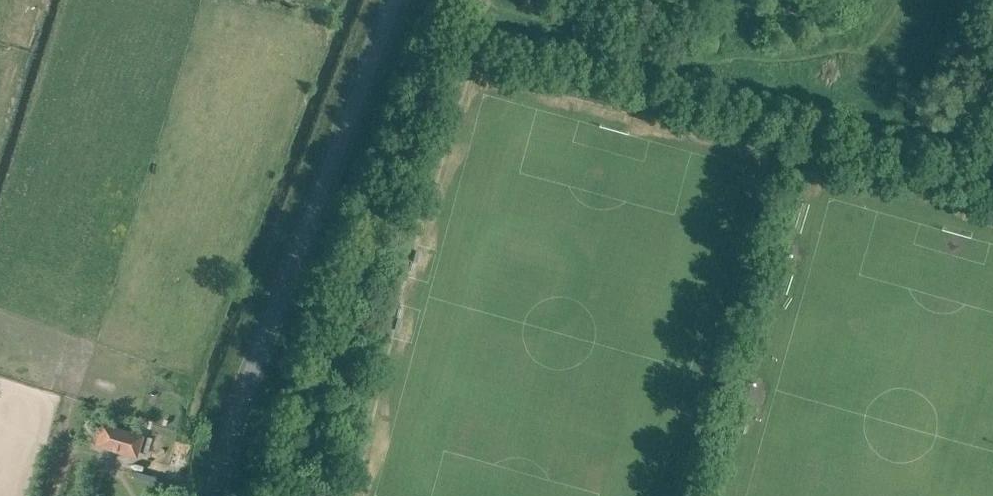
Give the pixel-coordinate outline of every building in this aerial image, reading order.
[(136,458),(142,436),(101,424),(94,446),(136,458)]
